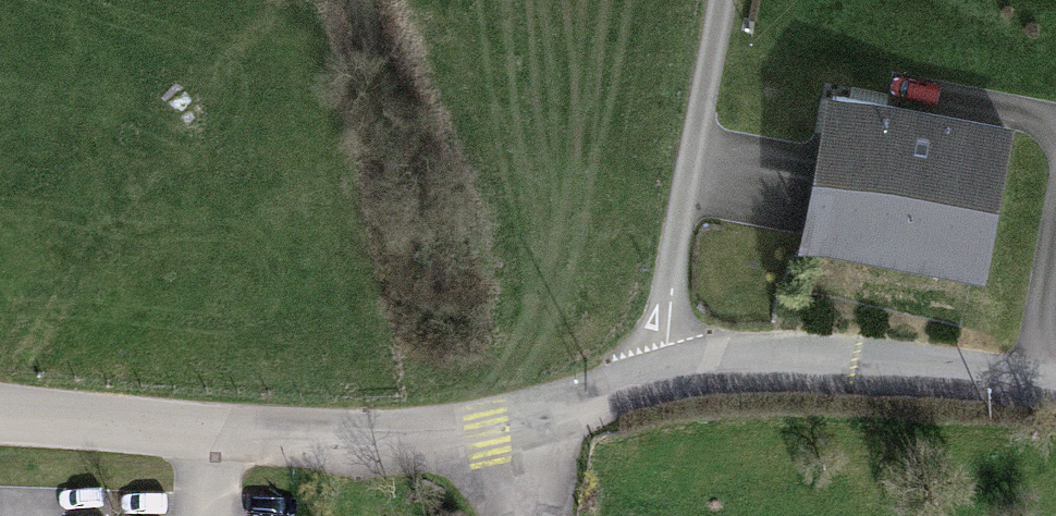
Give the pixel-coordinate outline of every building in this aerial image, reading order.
[(973,282),(998,145),(829,113),(803,250),(973,282)]
